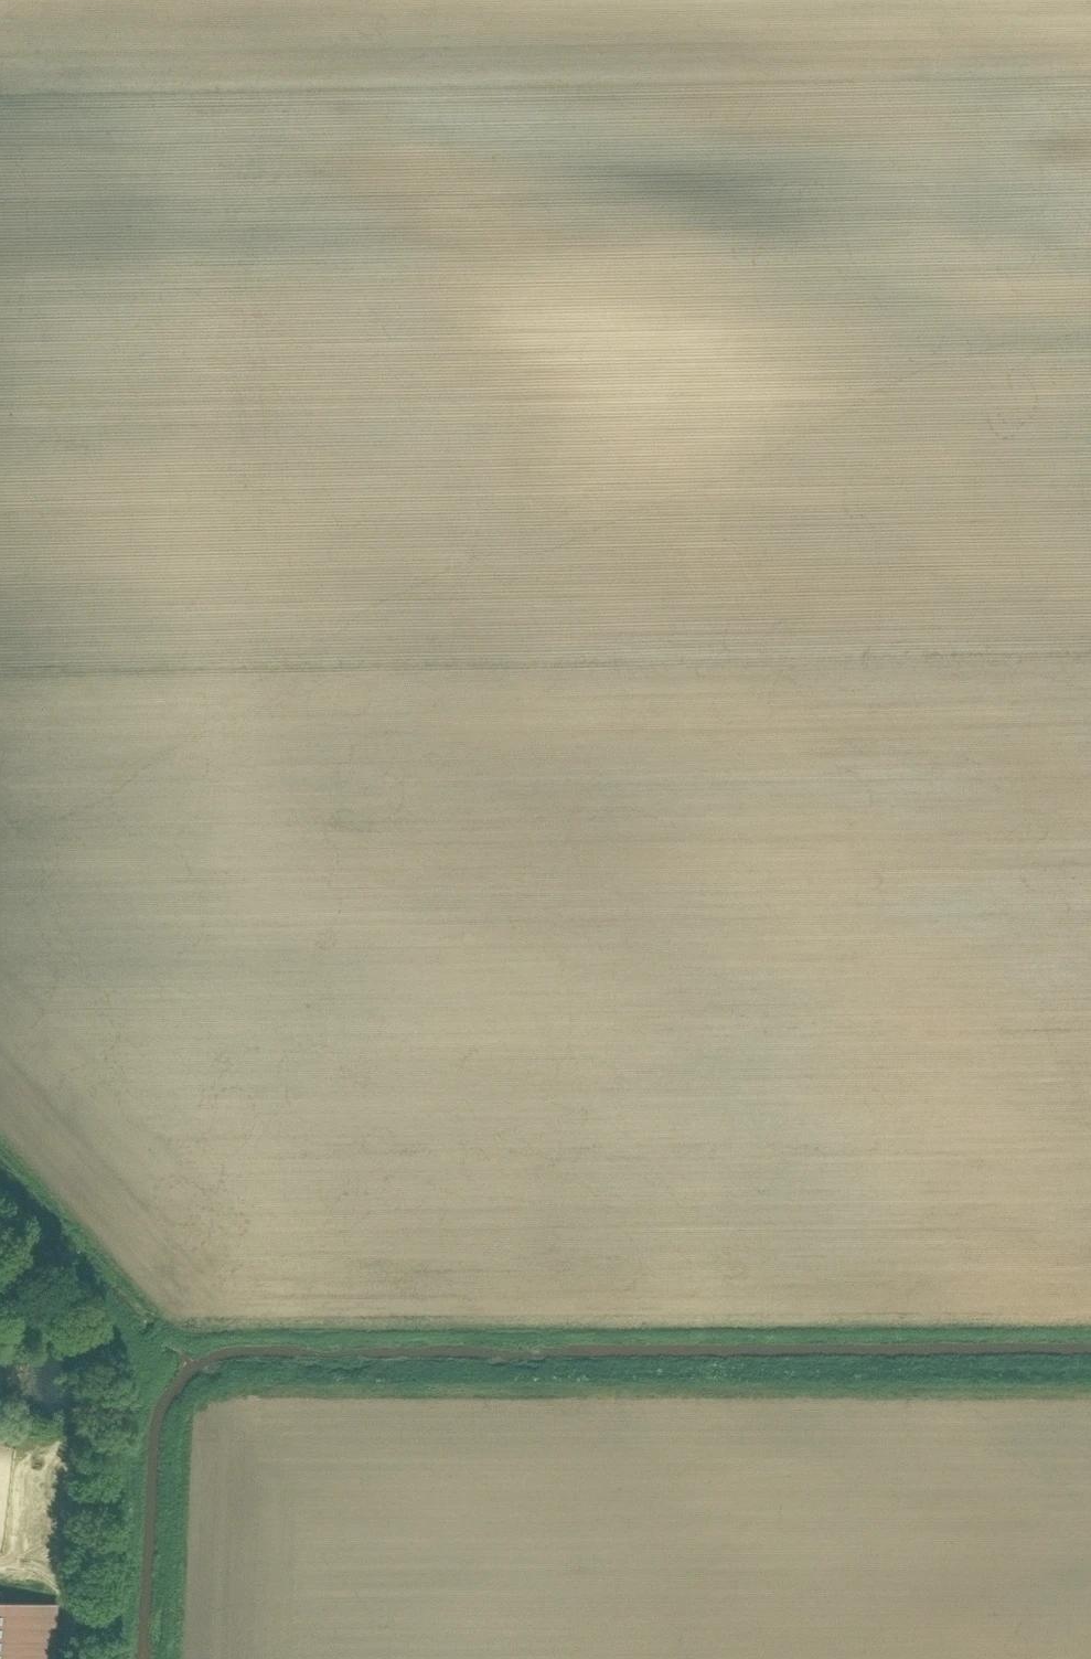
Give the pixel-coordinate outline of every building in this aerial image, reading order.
[(59,1602),(0,1599),(0,1658),(56,1658),(59,1602)]
